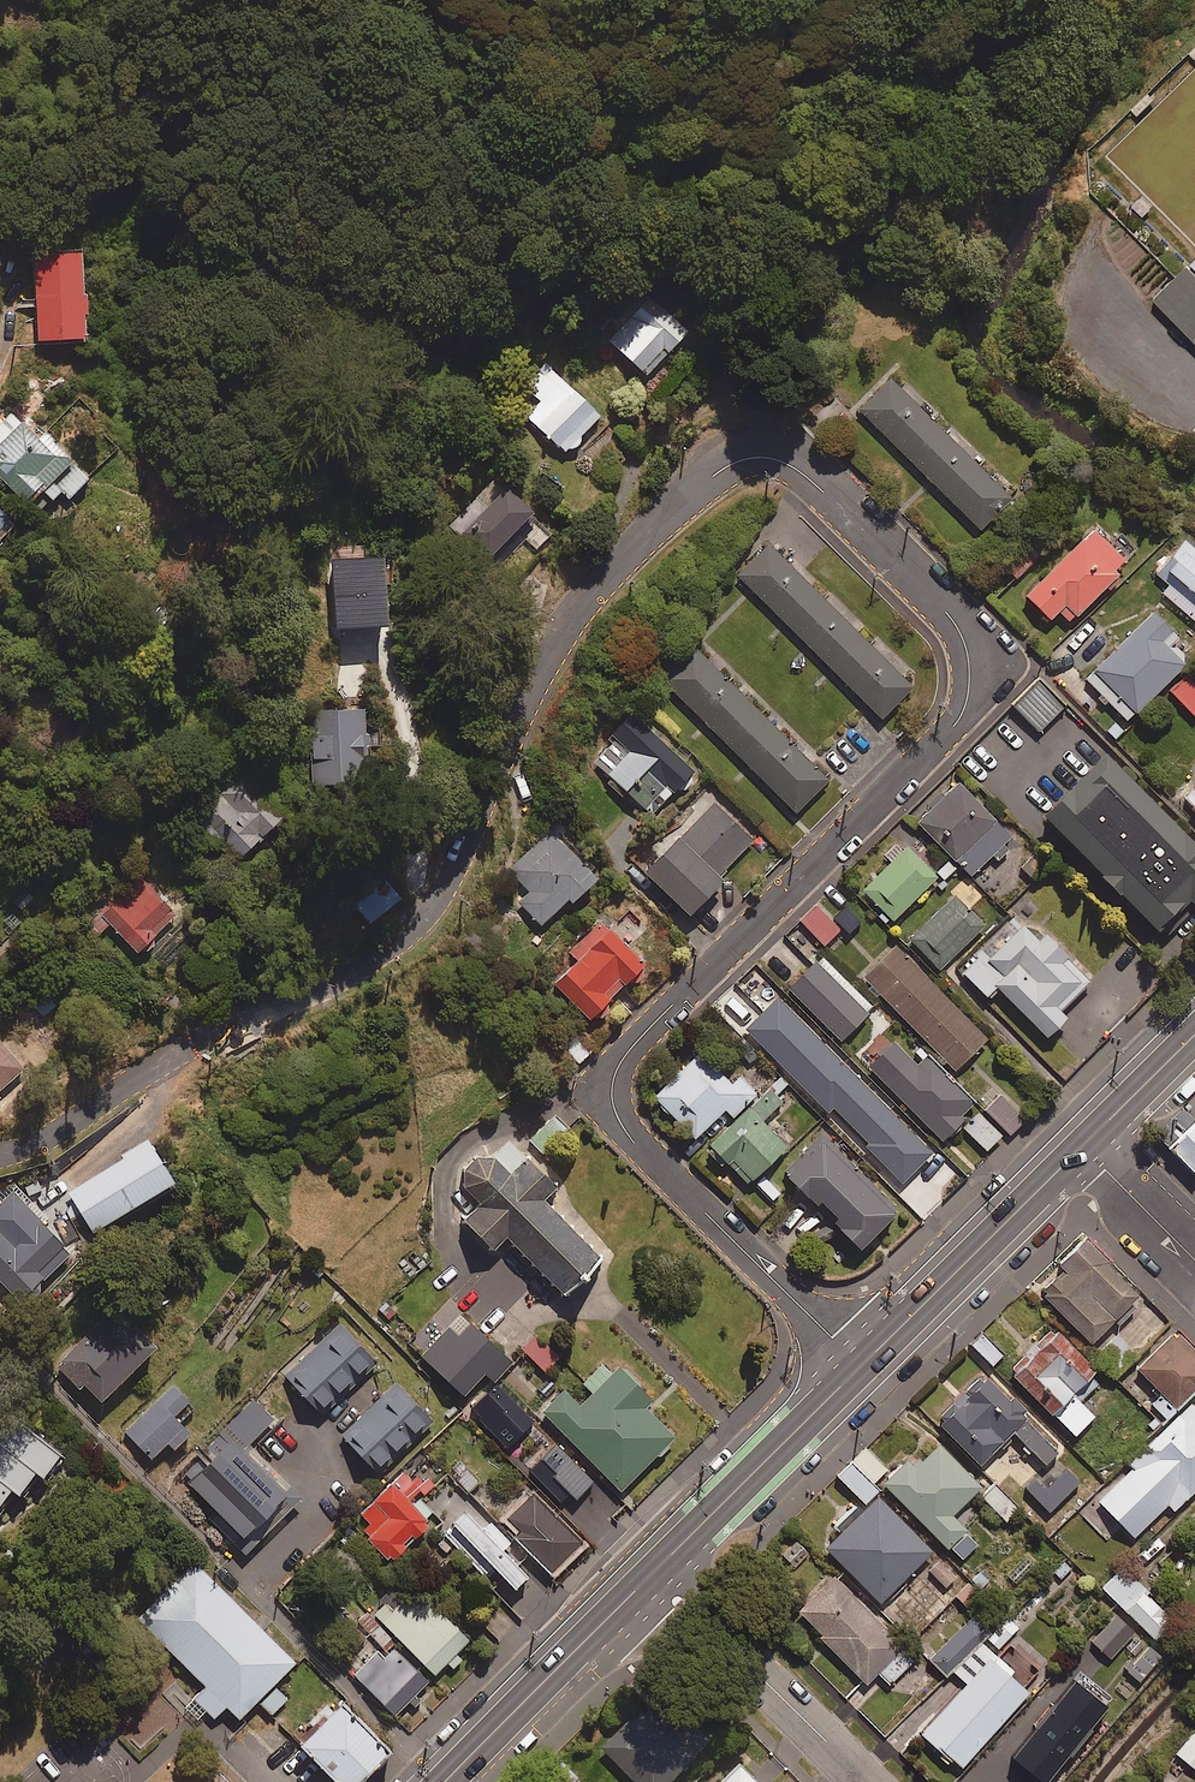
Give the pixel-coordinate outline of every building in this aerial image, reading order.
[(82,260),(35,263),(37,296),(19,297),(20,314),(36,314),(38,356),(86,354),(82,260)] [(1187,265),(1153,298),(1194,342),(1194,273),(1187,265)] [(692,343),(654,302),(609,343),(647,384),(692,343)] [(601,425),(548,368),(513,401),(566,458),(601,425)] [(1009,495),(888,376),(857,407),(978,526),(1009,495)] [(11,416),(0,428),(0,486),(31,516),(44,503),(55,514),(64,505),(71,512),(91,492),(11,416)] [(537,526),(508,496),(462,540),(491,570),(537,526)] [(0,517),(0,552),(18,536),(0,517)] [(1129,559),(1095,523),(1024,591),(1048,616),(1057,608),(1067,618),(1129,559)] [(1182,538),(1155,572),(1168,583),(1160,592),(1194,620),(1194,549),(1182,538)] [(911,683),(767,543),(736,575),(880,715),(911,683)] [(1038,558),(1025,544),(1003,564),(1015,578),(1038,558)] [(1172,628),(1151,607),(1083,674),(1125,717),(1185,659),(1163,637),(1172,628)] [(826,777),(696,649),(664,681),(794,809),(826,777)] [(1186,672),(1169,688),(1193,714),(1194,713),(1194,683),(1186,672)] [(1063,703),(1038,678),(1012,703),(1037,729),(1063,703)] [(358,777),(357,741),(364,741),(364,700),(312,701),(313,777),(358,777)] [(691,765),(631,712),(590,759),(650,812),(691,765)] [(1157,938),(1190,906),(1194,911),(1194,849),(1106,759),(1042,821),(1157,938)] [(275,811),(236,771),(191,815),(214,838),(218,834),(234,851),(275,811)] [(1015,835),(962,780),(946,794),(942,790),(929,803),(933,807),(919,821),(972,876),(995,854),(999,858),(1009,848),(1005,844),(1015,835)] [(1182,798),(1194,811),(1194,784),(1182,798)] [(736,820),(714,800),(682,835),(677,831),(642,870),(687,910),(758,830),(741,815),(736,820)] [(595,872),(550,830),(509,874),(530,893),(518,905),(540,925),(566,896),(570,900),(595,872)] [(940,876),(909,845),(904,850),(897,844),(887,855),(892,861),(863,890),(894,921),(940,876)] [(1052,861),(1040,848),(1022,866),(1035,879),(1052,861)] [(172,909),(137,874),(86,926),(96,936),(109,922),(135,947),(172,909)] [(367,923),(389,902),(366,878),(344,899),(367,923)] [(960,899),(955,894),(911,938),(941,968),(986,924),(969,907),(973,903),(964,895),(960,899)] [(840,925),(817,904),(800,921),(823,943),(840,925)] [(1024,925),(1014,915),(976,954),(978,956),(964,971),(989,997),(999,987),(1049,1037),(1071,1015),(1064,1009),(1093,980),(1069,957),(1071,955),(1048,933),(1042,939),(1026,923),(1024,925)] [(647,963),(601,919),(568,953),(576,961),(554,984),(591,1020),(595,1017),(603,1016),(610,1009),(608,1002),(630,982),(638,982),(646,973),(644,966),(647,963)] [(992,1038),(898,943),(864,976),(873,985),(870,988),(877,996),(880,993),(958,1071),(992,1038)] [(865,1012),(812,959),(786,985),(839,1038),(865,1012)] [(57,1001),(47,989),(28,1004),(38,1016),(57,1001)] [(591,1050),(570,1028),(556,1041),(577,1063),(591,1050)] [(0,1041),(0,1084),(22,1061),(0,1041)] [(920,1065),(898,1043),(880,1061),(888,1070),(881,1077),(945,1141),(950,1136),(954,1136),(963,1128),(963,1124),(968,1118),(965,1115),(978,1101),(932,1054),(920,1065)] [(703,1051),(654,1097),(696,1140),(727,1109),(734,1116),(759,1093),(742,1075),(734,1083),(703,1051)] [(920,1135),(861,1076),(830,1107),(845,1121),(837,1129),(883,1176),(903,1156),(901,1154),(920,1135)] [(785,1101),(770,1086),(711,1144),(713,1147),(710,1150),(724,1164),(727,1161),(750,1184),(789,1145),(765,1120),(785,1101)] [(1025,1117),(998,1090),(982,1105),(1009,1133),(1025,1117)] [(1183,1110),(1155,1138),(1168,1151),(1167,1152),(1194,1180),(1194,1122),(1183,1110)] [(1003,1134),(979,1111),(963,1127),(988,1150),(1003,1134)] [(903,1211),(823,1132),(786,1170),(821,1205),(825,1201),(841,1217),(837,1221),(865,1249),(903,1211)] [(177,1181),(150,1138),(122,1155),(124,1157),(68,1192),(73,1200),(65,1211),(83,1239),(177,1181)] [(509,1238),(567,1296),(605,1257),(546,1199),(558,1187),(527,1156),(511,1172),(495,1155),(479,1156),(466,1168),(464,1186),(481,1202),(464,1219),(497,1251),(509,1238)] [(28,1186),(19,1194),(13,1188),(0,1201),(0,1279),(22,1301),(44,1279),(50,1285),(76,1259),(64,1247),(68,1244),(41,1218),(51,1208),(28,1186)] [(1114,1261),(1089,1236),(1061,1264),(1066,1268),(1046,1289),(1050,1293),(1047,1296),(1095,1344),(1118,1321),(1122,1325),(1138,1308),(1134,1304),(1143,1295),(1111,1264),(1114,1261)] [(135,1330),(112,1308),(61,1361),(63,1363),(57,1369),(81,1392),(85,1387),(102,1403),(157,1347),(137,1328),(135,1330)] [(515,1361),(461,1312),(421,1355),(466,1397),(486,1374),(495,1382),(515,1361)] [(380,1362),(341,1322),(285,1375),(324,1415),(380,1362)] [(1174,1327),(1135,1364),(1173,1403),(1194,1382),(1194,1348),(1174,1327)] [(1057,1333),(1054,1329),(1040,1343),(1035,1343),(1027,1350),(1027,1355),(1016,1367),(1020,1372),(1017,1375),(1079,1435),(1098,1416),(1082,1401),(1097,1385),(1092,1381),(1102,1370),(1060,1330),(1057,1333)] [(557,1354),(534,1332),(520,1347),(543,1369),(557,1354)] [(1006,1355),(984,1332),(972,1344),(995,1366),(1006,1355)] [(1132,1350),(1116,1332),(1101,1347),(1117,1364),(1132,1350)] [(545,1411),(623,1490),(678,1436),(648,1406),(654,1399),(621,1365),(614,1372),(605,1363),(584,1383),(593,1392),(581,1404),(566,1389),(545,1411)] [(1012,1400),(990,1377),(986,1381),(982,1377),(967,1391),(964,1392),(956,1400),(955,1404),(942,1416),(948,1422),(945,1425),(984,1464),(1003,1446),(1005,1448),(1014,1440),(1011,1437),(1016,1432),(1029,1445),(1026,1448),(1031,1454),(1035,1450),(1050,1465),(1062,1453),(1029,1420),(1031,1418),(1027,1414),(1031,1410),(1016,1396),(1012,1400)] [(435,1421),(397,1381),(341,1434),(379,1474),(435,1421)] [(191,1402),(174,1384),(125,1432),(153,1461),(170,1445),(174,1449),(191,1432),(176,1416),(191,1402)] [(190,1483),(216,1509),(208,1517),(246,1555),(305,1497),(252,1443),(277,1418),(254,1395),(195,1454),(207,1466),(190,1483)] [(1138,1540),(1194,1485),(1194,1396),(1093,1494),(1138,1540)] [(15,1491),(23,1497),(39,1472),(47,1478),(64,1455),(0,1408),(0,1510),(15,1491)] [(917,1453),(885,1484),(950,1549),(952,1548),(964,1560),(979,1545),(968,1533),(970,1531),(956,1516),(985,1487),(942,1443),(924,1460),(917,1453)] [(889,1470),(866,1448),(853,1462),(875,1484),(889,1470)] [(477,1478),(457,1460),(446,1473),(466,1491),(477,1478)] [(875,1484),(853,1462),(839,1475),(867,1504),(881,1490),(875,1484)] [(397,1559),(430,1526),(426,1523),(430,1520),(411,1501),(423,1489),(403,1470),(359,1514),(370,1524),(364,1530),(370,1536),(368,1538),(390,1559),(393,1556),(397,1559)] [(1021,1510),(996,1484),(982,1497),(1007,1523),(1021,1510)] [(585,1541),(533,1490),(506,1517),(521,1532),(515,1537),(552,1574),(585,1541)] [(936,1550),(881,1496),(865,1512),(859,1506),(838,1527),(843,1532),(827,1548),(883,1604),(936,1550)] [(486,1528),(467,1509),(453,1523),(462,1532),(455,1538),(488,1571),(495,1564),(520,1589),(533,1577),(506,1550),(513,1543),(492,1522),(486,1528)] [(298,1661),(198,1564),(141,1622),(241,1719),(298,1661)] [(1173,1616),(1119,1567),(1100,1588),(1155,1636),(1173,1616)] [(906,1646),(835,1575),(800,1611),(825,1635),(822,1638),(868,1683),(879,1673),(891,1685),(915,1661),(903,1649),(906,1646)] [(470,1640),(421,1592),(411,1602),(407,1597),(394,1610),(386,1603),(375,1615),(402,1641),(435,1675),(470,1640)] [(1006,1614),(983,1637),(994,1648),(1017,1625),(1006,1614)] [(988,1631),(972,1615),(929,1659),(945,1674),(988,1631)] [(1141,1644),(1111,1619),(1101,1632),(1131,1656),(1141,1644)] [(353,1674),(396,1715),(435,1675),(402,1641),(386,1657),(378,1650),(353,1674)] [(988,1654),(918,1729),(958,1765),(1027,1690),(988,1654)] [(1071,1675),(1012,1748),(1044,1774),(1103,1701),(1071,1675)] [(346,1703),(303,1746),(340,1781),(365,1781),(395,1752),(346,1703)] [(649,1708),(605,1751),(635,1781),(677,1781),(700,1760),(649,1708)] [(1175,1750),(1194,1767),(1194,1726),(1175,1750)] [(730,1781),(760,1781),(745,1767),(730,1781)]
